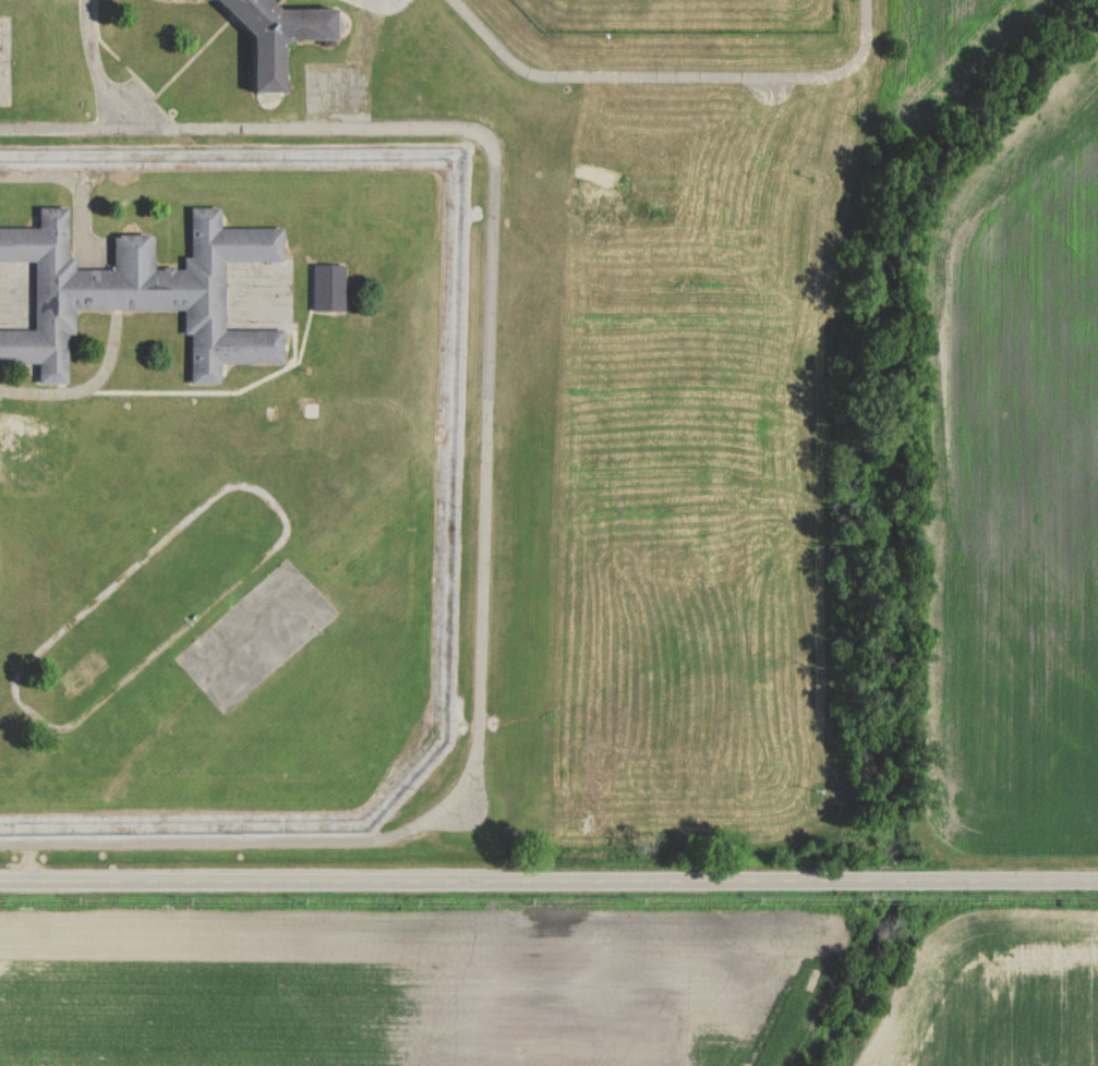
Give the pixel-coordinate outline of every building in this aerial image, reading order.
[(254,36),(219,0),(277,0),(282,8),(342,8),(342,43),(285,43),(285,88),(254,88),(254,36)] [(37,362),(0,362),(0,330),(33,330),(33,264),(0,264),(0,226),(38,226),(38,203),(69,203),(70,264),(109,264),(109,234),(154,233),(154,268),(192,268),(192,210),(218,209),(218,232),(279,232),(279,256),(219,256),(220,335),(280,335),(280,364),(218,364),(218,387),(191,387),(191,306),(67,306),(67,384),(37,384),(37,362)] [(310,264),(345,265),(345,315),(310,315),(310,264)]
